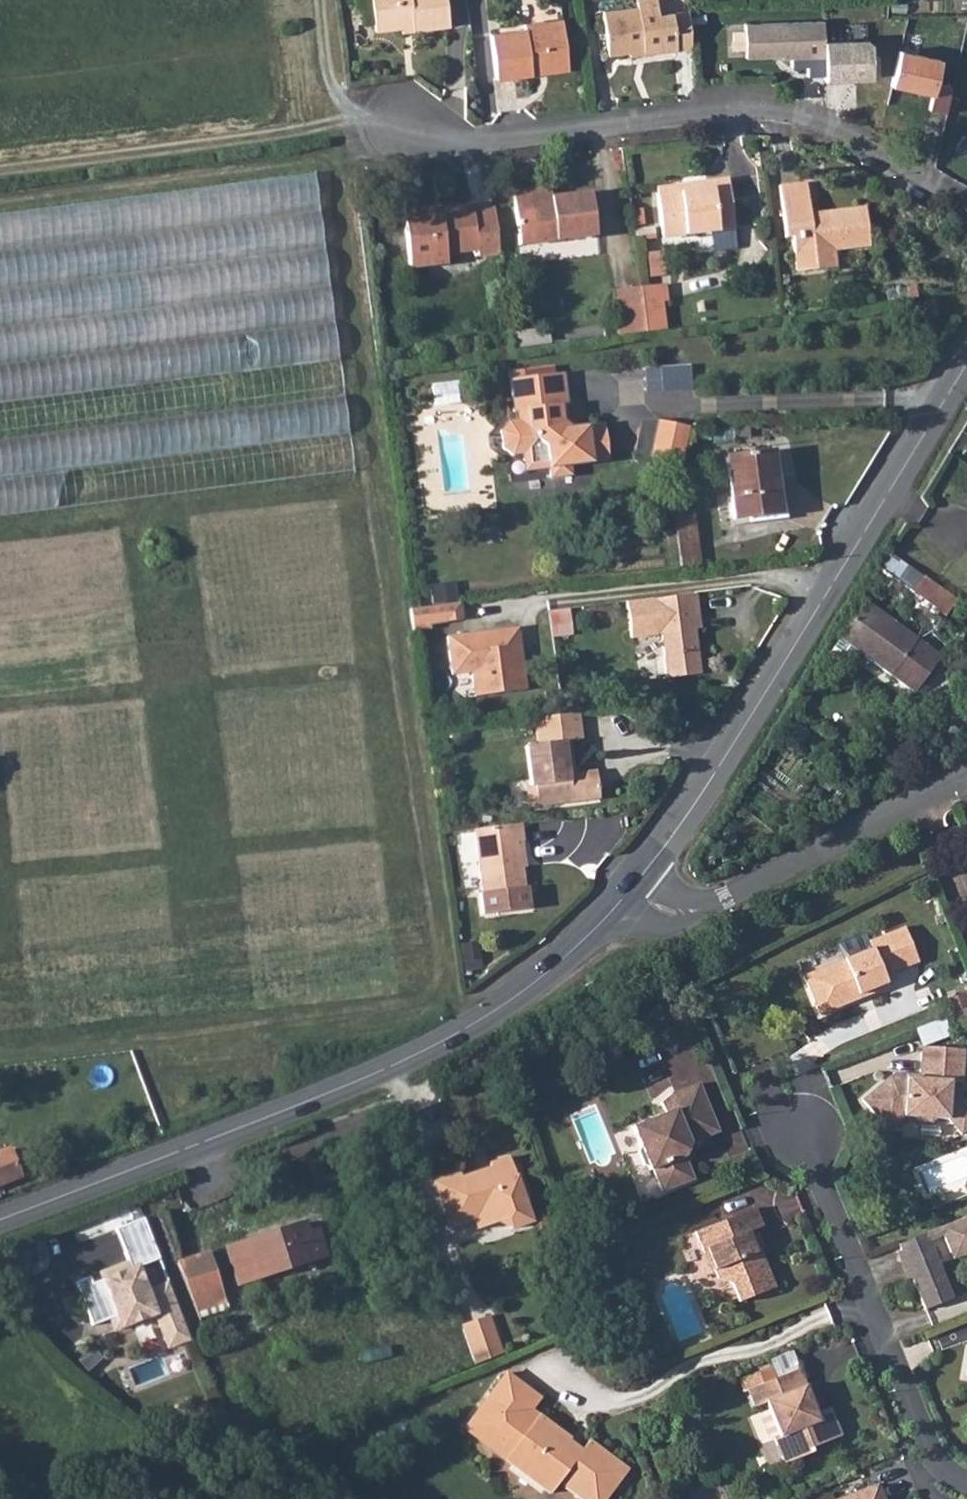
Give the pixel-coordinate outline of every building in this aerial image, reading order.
[(443,0),(368,0),(371,30),(398,27),(398,19),(407,18),(408,29),(445,25),(443,0)] [(643,55),(674,51),(673,34),(686,33),(685,27),(684,14),(655,17),(653,0),(649,0),(633,2),(634,9),(601,13),(606,56),(627,54),(641,52),(643,55)] [(563,62),(557,18),(521,23),(521,29),(487,33),(493,77),(527,74),(526,67),(563,62)] [(828,21),(748,21),(748,57),(827,57),(827,80),(879,80),(879,38),(828,38),(828,21)] [(731,56),(746,57),(747,24),(732,24),(731,56)] [(674,51),(688,50),(686,33),(673,34),(674,51)] [(901,48),(892,87),(934,96),(931,110),(950,114),(956,86),(941,82),(946,58),(901,48)] [(657,238),(728,229),(723,182),(681,187),(682,194),(652,198),(657,238)] [(832,252),(868,247),(864,208),(817,214),(817,217),(807,218),(802,185),(776,187),(783,239),(790,239),(794,273),(824,269),(822,253),(832,252)] [(517,244),(593,234),(588,192),(548,197),(512,202),(517,244)] [(442,263),(441,254),(473,250),(474,256),(496,253),(494,236),(473,238),(469,211),(469,204),(440,208),(441,216),(428,217),(427,210),(399,213),(406,267),(422,265),(442,263)] [(473,238),(494,236),(491,209),(469,211),(473,238)] [(824,269),(834,269),(832,252),(822,253),(824,269)] [(652,281),(666,282),(669,259),(655,257),(652,281)] [(639,330),(659,328),(654,283),(634,285),(639,330)] [(611,334),(639,330),(634,285),(606,289),(611,334)] [(926,298),(928,316),(939,315),(937,297),(926,298)] [(552,403),(559,402),(566,401),(562,370),(548,372),(552,403)] [(507,377),(510,409),(524,408),(524,419),(506,421),(499,431),(501,448),(509,455),(519,453),(521,471),(545,468),(546,477),(567,474),(567,465),(587,462),(587,454),(604,452),(600,421),(569,426),(560,419),(559,402),(552,403),(548,372),(507,377)] [(445,385),(421,388),(423,407),(447,404),(445,385)] [(678,463),(685,425),(653,419),(646,457),(678,463)] [(732,517),(779,512),(771,450),(724,456),(732,517)] [(587,462),(604,459),(604,452),(587,454),(587,462)] [(679,565),(698,563),(691,513),(672,516),(679,565)] [(925,579),(913,594),(944,617),(956,601),(925,579)] [(433,583),(433,600),(458,599),(457,582),(433,583)] [(853,593),(830,630),(831,630),(911,691),(938,657),(853,593)] [(622,602),(626,637),(658,633),(663,676),(695,673),(690,629),(679,630),(678,623),(694,621),(692,594),(674,596),(622,602)] [(460,619),(458,601),(408,608),(409,626),(409,630),(429,628),(428,623),(460,619)] [(571,607),(553,610),(557,635),(575,632),(571,607)] [(518,639),(516,626),(502,628),(504,641),(518,639)] [(525,688),(518,639),(504,641),(502,628),(445,636),(450,674),(470,671),(471,680),(487,678),(489,693),(525,688)] [(857,651),(839,637),(825,655),(840,666),(846,666),(857,651)] [(487,678),(471,680),(473,695),(489,693),(487,678)] [(528,786),(533,786),(536,805),(599,796),(595,769),(579,771),(576,777),(568,778),(563,740),(580,738),(576,710),(537,715),(541,745),(536,745),(523,747),(528,786)] [(480,912),(528,906),(526,887),(523,887),(517,838),(521,838),(519,822),(471,829),(480,893),(477,894),(480,912)] [(867,950),(800,976),(816,1015),(854,1000),(857,994),(866,991),(868,995),(886,988),(881,976),(917,962),(902,928),(864,943),(867,950)] [(955,1010),(963,1028),(966,1027),(966,1005),(955,1010)] [(924,1044),(951,1036),(946,1019),(919,1027),(924,1044)] [(861,1100),(886,1129),(901,1116),(914,1117),(917,1121),(931,1121),(933,1118),(945,1119),(959,1134),(966,1127),(966,1107),(953,1092),(948,1091),(948,1081),(960,1081),(962,1049),(919,1046),(917,1077),(888,1076),(861,1100)] [(664,1115),(631,1128),(639,1147),(636,1152),(641,1165),(648,1168),(649,1171),(651,1170),(661,1192),(691,1179),(682,1157),(688,1143),(716,1131),(696,1084),(671,1094),(660,1105),(664,1115)] [(18,1176),(7,1148),(0,1151),(0,1182),(18,1176)] [(510,1167),(507,1158),(486,1165),(488,1169),(459,1179),(458,1175),(432,1183),(447,1228),(471,1220),(475,1230),(505,1220),(508,1229),(528,1223),(521,1201),(526,1199),(514,1165),(510,1167)] [(746,1234),(751,1232),(761,1228),(753,1208),(694,1233),(701,1251),(705,1250),(717,1279),(731,1286),(739,1303),(773,1289),(758,1252),(753,1254),(746,1234)] [(941,1234),(949,1254),(966,1247),(966,1216),(960,1219),(962,1225),(941,1234)] [(159,1259),(143,1219),(115,1230),(128,1263),(114,1269),(117,1276),(103,1281),(92,1286),(89,1279),(76,1285),(93,1327),(111,1320),(118,1317),(123,1329),(156,1315),(169,1348),(192,1339),(169,1283),(147,1291),(138,1268),(159,1259)] [(960,1219),(898,1245),(900,1251),(926,1240),(941,1234),(962,1225),(960,1219)] [(302,1221),(224,1245),(235,1282),(322,1254),(315,1229),(306,1232),(302,1221)] [(758,1252),(751,1232),(746,1234),(753,1254),(758,1252)] [(926,1240),(900,1251),(911,1279),(938,1268),(926,1240)] [(949,1254),(951,1260),(966,1253),(966,1247),(949,1254)] [(207,1252),(174,1262),(192,1309),(221,1299),(207,1252)] [(938,1268),(911,1279),(924,1310),(952,1299),(938,1268)] [(100,1275),(103,1281),(117,1276),(114,1269),(100,1275)] [(459,1326),(473,1365),(500,1353),(487,1316),(459,1326)] [(111,1320),(116,1332),(123,1329),(118,1317),(111,1320)] [(798,1370),(780,1378),(787,1394),(805,1387),(798,1370)] [(509,1371),(466,1426),(550,1493),(559,1481),(582,1498),(604,1498),(627,1471),(590,1441),(578,1456),(566,1446),(572,1439),(533,1408),(542,1397),(509,1371)] [(787,1394),(780,1378),(747,1392),(755,1409),(765,1405),(779,1438),(773,1440),(784,1466),(812,1454),(811,1450),(841,1437),(828,1409),(815,1415),(812,1408),(816,1407),(807,1386),(805,1387),(787,1394)] [(876,1486),(845,1498),(881,1498),(876,1486)]
